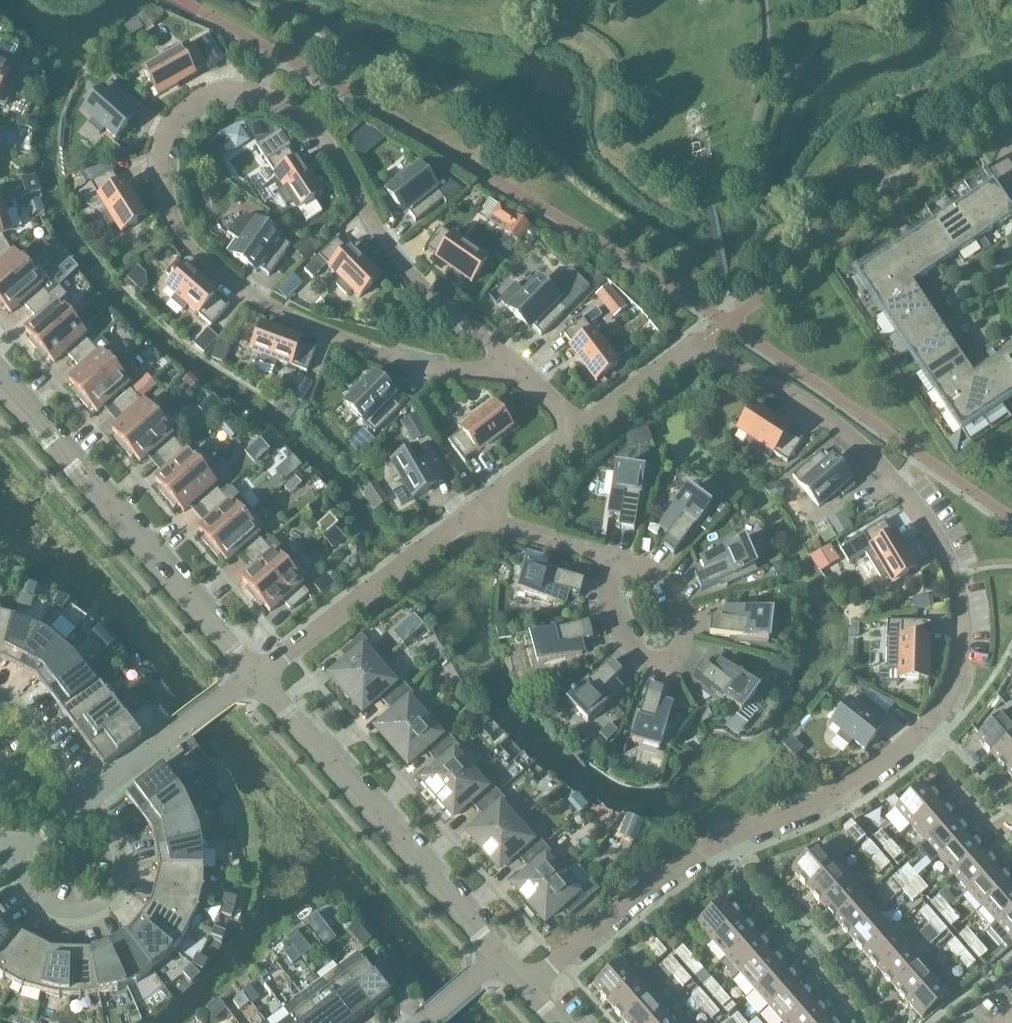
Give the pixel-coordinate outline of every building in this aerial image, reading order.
[(150,8),(138,18),(148,31),(161,20),(153,9),(151,7),(150,8)] [(145,72),(158,96),(183,82),(182,80),(206,66),(208,69),(224,60),(209,36),(181,52),(177,46),(164,53),(167,60),(145,72)] [(11,93),(25,63),(0,51),(0,88),(11,93)] [(112,81),(85,111),(94,119),(89,124),(100,134),(105,129),(116,139),(128,126),(124,122),(138,106),(139,107),(140,106),(112,81)] [(5,107),(11,93),(0,88),(0,105),(5,107)] [(244,123),(243,123),(254,138),(270,128),(265,121),(261,120),(252,121),(244,123)] [(240,126),(226,136),(229,138),(234,147),(235,149),(249,140),(240,126)] [(281,131),(257,147),(285,189),(279,193),(287,205),(293,201),(299,211),(307,223),(322,213),(314,201),(322,196),(306,172),(304,173),(288,150),(291,148),(281,131)] [(206,149),(203,152),(203,153),(216,172),(225,166),(219,158),(234,147),(229,138),(226,136),(225,134),(223,132),(221,133),(218,136),(215,139),(212,142),(209,145),(206,149)] [(359,143),(349,151),(358,161),(368,153),(359,143)] [(463,190),(437,170),(428,178),(420,168),(411,174),(407,169),(395,178),(399,184),(387,193),(398,207),(403,204),(416,221),(415,221),(416,222),(445,199),(447,202),(463,190)] [(116,170),(115,169),(77,193),(86,208),(100,199),(108,211),(102,215),(110,228),(116,224),(122,233),(145,219),(130,194),(128,196),(113,172),(116,170)] [(35,178),(21,180),(28,198),(41,193),(35,178)] [(973,196),(996,229),(1011,219),(1011,210),(993,182),(973,196)] [(973,196),(954,208),(977,242),(996,229),(973,196)] [(40,201),(29,204),(33,216),(44,212),(40,201)] [(493,216),(490,221),(506,232),(519,241),(530,227),(500,206),(493,216)] [(954,208),(935,221),(958,255),(977,242),(954,208)] [(8,245),(4,239),(14,235),(6,211),(0,213),(0,249),(8,245)] [(234,257),(248,267),(251,262),(269,275),(268,276),(269,277),(291,246),(258,223),(255,221),(254,220),(252,219),(251,219),(248,218),(247,218),(244,218),(241,219),(239,220),(238,220),(235,222),(227,233),(237,240),(228,252),(234,256),(234,257)] [(935,221),(916,233),(939,267),(958,255),(935,221)] [(530,226),(523,237),(533,244),(539,235),(530,226)] [(439,228),(423,251),(424,252),(426,249),(450,265),(448,267),(451,268),(445,276),(457,284),(462,276),(472,283),(487,261),(478,255),(483,248),(470,240),(466,246),(439,228)] [(90,230),(85,233),(89,238),(94,234),(90,230)] [(916,233),(897,246),(920,280),(939,267),(916,233)] [(305,237),(293,249),(305,262),(317,250),(305,237)] [(338,240),(340,238),(339,237),(319,257),(342,279),(336,285),(347,295),(352,290),(360,298),(379,279),(359,258),(357,260),(338,240)] [(28,270),(14,255),(8,245),(0,249),(0,295),(28,270)] [(897,246),(857,273),(913,285),(920,280),(897,246)] [(178,261),(166,275),(174,281),(168,288),(176,295),(171,301),(183,311),(187,305),(211,327),(230,305),(229,305),(227,307),(206,289),(207,287),(186,268),(178,261)] [(0,295),(0,307),(2,309),(4,306),(11,314),(23,303),(31,312),(49,296),(59,287),(37,263),(28,270),(0,295)] [(515,285),(500,300),(510,310),(510,311),(522,323),(526,319),(542,334),(541,335),(541,336),(590,288),(571,269),(549,291),(539,281),(525,295),(515,285)] [(857,273),(884,314),(917,292),(913,285),(857,273)] [(292,275),(276,291),(284,300),(301,284),(292,275)] [(65,281),(59,287),(63,293),(70,287),(65,281)] [(609,285),(600,292),(618,314),(627,307),(609,285)] [(37,350),(72,320),(80,312),(63,293),(59,287),(49,296),(31,312),(39,321),(27,332),(33,339),(30,341),(37,350)] [(884,314),(896,333),(930,311),(917,292),(884,314)] [(896,333),(909,352),(943,330),(930,311),(896,333)] [(583,319),(561,336),(561,337),(564,335),(581,357),(579,359),(597,382),(618,366),(603,345),(609,340),(599,328),(594,333),(589,326),(583,319)] [(66,353),(74,362),(93,345),(85,336),(72,320),(37,350),(45,359),(48,356),(54,363),(66,353)] [(289,337),(262,327),(252,352),(263,356),(260,363),(274,368),(277,361),(307,373),(317,346),(316,346),(314,349),(288,339),(289,337)] [(217,338),(207,330),(194,345),(204,354),(217,338)] [(909,352),(922,371),(956,349),(943,330),(909,352)] [(73,391),(81,400),(123,363),(101,338),(93,345),(74,362),(82,371),(70,381),(76,389),(73,391)] [(217,344),(211,359),(224,364),(229,349),(217,344)] [(922,371),(934,390),(968,368),(956,349),(922,371)] [(999,358),(1011,377),(1011,349),(999,358)] [(980,371),(1003,404),(1011,398),(1011,377),(999,358),(980,371)] [(109,402),(117,411),(136,395),(131,390),(129,387),(138,379),(123,363),(81,400),(88,408),(91,406),(97,413),(109,402)] [(934,390),(962,431),(973,375),(968,368),(934,390)] [(973,375),(962,431),(1003,404),(980,371),(973,375)] [(147,376),(131,390),(136,395),(151,382),(147,376)] [(295,383),(287,397),(301,405),(313,385),(299,376),(295,383)] [(346,405),(375,434),(401,407),(400,407),(399,408),(384,392),(388,388),(375,376),(365,387),(359,382),(349,392),(354,398),(346,405)] [(183,379),(176,386),(185,396),(193,389),(183,379)] [(151,382),(136,395),(141,401),(156,387),(151,382)] [(117,441),(124,449),(166,413),(155,401),(148,408),(144,404),(136,395),(117,411),(125,420),(113,431),(119,438),(117,441)] [(474,422),(470,416),(458,425),(462,431),(449,442),(466,464),(467,463),(465,460),(487,443),(488,445),(511,428),(495,406),(474,422)] [(744,443),(757,451),(761,445),(788,463),(803,439),(802,438),(800,442),(777,426),(778,424),(754,408),(739,431),(748,437),(744,443)] [(153,452),(161,461),(179,445),(171,436),(172,435),(169,432),(176,425),(166,413),(124,449),(131,458),(134,456),(140,463),(153,452)] [(429,435),(417,413),(400,423),(413,445),(429,435)] [(230,420),(220,428),(231,440),(240,432),(230,420)] [(261,443),(250,453),(258,463),(270,453),(261,443)] [(428,443),(393,463),(406,486),(400,489),(394,493),(402,506),(408,503),(414,499),(429,490),(427,486),(445,475),(446,476),(447,475),(428,443)] [(160,491),(167,499),(209,463),(199,451),(191,457),(188,454),(187,454),(179,445),(161,461),(169,470),(156,481),(163,488),(160,491)] [(793,477),(819,507),(839,491),(844,496),(855,486),(850,481),(851,481),(839,467),(835,471),(821,454),(822,453),(821,452),(793,477)] [(295,458),(289,463),(297,471),(303,466),(295,458)] [(196,502),(204,511),(222,495),(215,486),(215,485),(212,481),(219,475),(209,463),(167,499),(175,508),(178,505),(184,513),(196,502)] [(617,469),(610,514),(621,516),(619,529),(635,532),(639,505),(643,505),(643,506),(644,507),(649,474),(617,469)] [(464,475),(459,479),(464,485),(468,481),(464,475)] [(295,478),(284,488),(290,495),(301,485),(295,478)] [(203,540),(211,549),(252,513),(231,488),(222,495),(204,511),(212,520),(200,531),(206,538),(203,540)] [(688,491),(661,528),(670,535),(662,546),(675,555),(691,533),(694,536),(694,537),(695,537),(700,530),(707,535),(731,510),(728,508),(721,502),(714,511),(688,491)] [(729,491),(720,501),(721,502),(728,508),(737,498),(729,491)] [(843,512),(826,522),(835,538),(853,527),(843,512)] [(240,551),(247,561),(266,545),(263,541),(258,536),(259,535),(255,531),(263,525),(252,513),(211,549),(218,557),(221,555),(227,562),(240,551)] [(329,516),(316,527),(324,536),(337,525),(329,516)] [(874,565),(881,578),(887,574),(893,584),(916,570),(901,545),(899,546),(885,522),(888,520),(887,519),(840,548),(849,563),(866,553),(873,566),(874,565)] [(337,531),(328,538),(334,545),(343,538),(337,531)] [(269,535),(263,541),(266,545),(272,539),(269,535)] [(247,590),(254,599),(295,563),(273,538),(272,539),(266,545),(247,561),(255,570),(243,580),(249,588),(247,590)] [(707,571),(695,577),(701,591),(726,580),(728,584),(727,585),(728,586),(758,573),(745,542),(703,560),(707,571)] [(831,545),(812,557),(821,573),(841,561),(831,545)] [(536,563),(529,561),(520,593),(564,605),(567,593),(580,597),(584,582),(558,575),(559,571),(560,571),(560,570),(536,563)] [(783,562),(776,565),(780,576),(787,573),(783,562)] [(296,563),(295,563),(254,599),(261,607),(264,605),(271,612),(283,601),(291,611),(309,595),(301,585),(302,585),(299,581),(306,574),(296,563)] [(321,584),(312,591),(320,600),(329,593),(321,584)] [(63,609),(67,600),(69,598),(59,593),(58,595),(53,604),(63,609)] [(928,597),(913,599),(915,611),(929,609),(928,597)] [(772,614),(727,609),(725,621),(712,619),(710,635),(737,638),(737,642),(736,642),(736,644),(768,647),(772,614)] [(2,660),(13,617),(0,614),(0,660),(2,660)] [(31,622),(13,617),(2,660),(19,669),(41,627),(32,622),(33,621),(32,621),(31,622)] [(901,669),(900,680),(927,681),(928,652),(926,652),(927,624),(930,624),(930,623),(888,621),(887,669),(901,669)] [(562,625),(530,633),(539,666),(583,654),(580,643),(593,639),(589,624),(563,631),(562,627),(562,626),(562,625)] [(850,636),(851,636),(858,637),(858,625),(850,625),(850,628),(850,636)] [(50,631),(41,627),(19,669),(36,678),(65,644),(51,632),(51,631),(50,630),(50,631)] [(428,628),(417,637),(423,643),(433,634),(428,628)] [(510,629),(497,632),(499,642),(512,639),(510,629)] [(113,643),(106,635),(97,643),(104,651),(113,643)] [(349,663),(332,677),(347,694),(385,662),(362,636),(341,654),(349,663)] [(79,656),(65,644),(36,678),(49,694),(86,666),(80,657),(81,656),(80,655),(79,656)] [(379,697),(387,706),(408,688),(385,662),(347,694),(362,711),(379,697)] [(565,699),(588,723),(621,691),(613,683),(622,673),(611,662),(592,681),(589,678),(590,677),(589,676),(565,699)] [(715,672),(704,664),(694,677),(716,693),(714,697),(713,696),(712,697),(739,717),(759,690),(722,663),(715,672)] [(92,673),(86,666),(49,694),(62,712),(100,683),(93,674),(94,674),(93,672),(92,673)] [(1003,682),(1011,688),(1011,686),(1011,676),(1009,674),(1003,682)] [(142,680),(138,683),(141,688),(147,684),(143,679),(142,680)] [(107,692),(100,683),(62,712),(76,730),(114,701),(107,693),(108,692),(108,691),(107,692)] [(664,690),(649,686),(642,712),(638,711),(638,710),(637,710),(628,741),(660,750),(672,706),(661,703),(664,690)] [(393,747),(424,720),(432,713),(417,696),(416,697),(408,688),(387,706),(395,715),(378,730),(393,747)] [(854,741),(865,750),(876,736),(872,733),(885,716),(886,717),(887,716),(858,693),(833,724),(841,731),(837,737),(849,746),(854,741)] [(996,695),(990,703),(995,709),(1002,703),(996,695)] [(120,710),(114,701),(76,730),(90,748),(127,720),(121,711),(122,710),(121,709),(120,710)] [(162,708),(156,713),(163,723),(169,718),(162,708)] [(977,738),(992,755),(1011,738),(1011,708),(997,721),(995,718),(983,729),(985,731),(977,738)] [(708,709),(699,713),(705,726),(714,721),(708,709)] [(485,713),(476,721),(482,728),(491,720),(485,713)] [(142,739),(127,720),(90,748),(104,767),(142,739)] [(424,750),(432,759),(453,740),(445,731),(439,737),(424,720),(393,747),(408,764),(424,750)] [(1006,772),(1011,767),(1011,738),(992,755),(1006,772)] [(424,782),(439,799),(470,773),(455,756),(462,750),(453,740),(432,759),(440,768),(424,782)] [(609,760),(606,769),(615,772),(618,763),(609,760)] [(164,768),(127,796),(141,815),(178,787),(185,782),(170,763),(164,768)] [(470,802),(478,811),(499,793),(491,784),(484,789),(470,773),(439,799),(454,816),(470,802)] [(896,809),(911,826),(939,802),(924,784),(916,791),(914,789),(902,800),(904,802),(896,809)] [(141,815),(153,831),(193,813),(185,796),(186,795),(185,794),(184,795),(178,787),(141,815)] [(485,852),(515,825),(524,818),(509,801),(507,802),(499,793),(478,811),(486,820),(470,834),(485,852)] [(579,794),(569,802),(579,814),(589,806),(579,794)] [(911,826),(925,842),(953,818),(939,802),(911,826)] [(153,831),(156,849),(203,840),(201,830),(202,830),(202,829),(200,829),(193,813),(153,831)] [(515,825),(485,852),(500,869),(516,855),(524,864),(545,845),(537,836),(538,835),(524,818),(515,825)] [(931,866),(939,859),(968,834),(953,818),(925,842),(917,850),(931,866)] [(852,821),(844,828),(857,844),(865,837),(855,825),(852,822),(852,821)] [(874,838),(884,849),(892,843),(882,831),(874,838)] [(939,859),(954,875),(982,851),(968,834),(939,859)] [(156,849),(160,868),(204,869),(205,851),(206,851),(206,850),(204,850),(203,840),(156,849)] [(862,848),(872,860),(880,853),(870,841),(862,848)] [(892,843),(884,849),(894,861),(902,854),(892,843)] [(515,887),(530,904),(568,872),(545,845),(524,864),(532,873),(515,887)] [(793,870),(808,888),(836,863),(821,846),(813,853),(811,850),(799,861),(801,863),(793,870)] [(954,875),(968,892),(996,867),(982,851),(954,875)] [(880,853),(872,860),(882,872),(890,865),(880,853)] [(808,888),(822,904),(850,879),(836,863),(808,888)] [(908,866),(900,872),(910,884),(918,877),(908,866)] [(968,892),(982,908),(1011,883),(996,867),(968,892)] [(160,868),(156,887),(201,899),(204,889),(205,889),(205,888),(204,888),(204,869),(160,868)] [(561,877),(530,904),(545,921),(562,907),(570,916),(591,898),(599,891),(590,880),(581,887),(568,872),(561,877)] [(892,879),(903,890),(910,884),(900,872),(892,879)] [(918,877),(910,884),(920,896),(928,889),(918,877)] [(822,904),(836,920),(864,896),(850,879),(822,904)] [(990,930),(1011,911),(1011,885),(1011,883),(982,908),(976,913),(990,930)] [(910,884),(903,890),(913,902),(920,896),(910,884)] [(156,887),(151,906),(190,926),(198,909),(200,910),(200,909),(199,908),(201,899),(156,887)] [(850,936),(878,912),(884,907),(870,890),(864,896),(836,920),(850,936)] [(225,895),(223,904),(224,905),(234,907),(235,907),(237,897),(225,895)] [(931,903),(941,915),(949,908),(938,897),(931,903)] [(698,925),(713,942),(741,917),(726,900),(718,907),(716,905),(704,915),(706,918),(698,925)] [(224,905),(221,914),(232,917),(234,907),(224,905)] [(151,906),(138,921),(174,951),(181,943),(182,944),(183,943),(182,942),(190,926),(151,906)] [(919,914),(929,925),(937,919),(926,907),(919,914)] [(949,908),(941,915),(951,927),(959,920),(949,908)] [(990,930),(1005,947),(1011,941),(1011,911),(990,930)] [(850,936),(864,953),(892,928),(878,912),(850,936)] [(18,933),(6,917),(0,922),(0,954),(18,933)] [(713,942),(727,958),(755,933),(741,917),(713,942)] [(937,919),(929,925),(939,937),(947,931),(937,919)] [(138,921),(126,935),(152,970),(167,959),(168,960),(169,959),(168,958),(174,951),(138,921)] [(372,939),(357,922),(356,923),(348,930),(363,947),(371,940),(372,939)] [(215,927),(211,935),(223,940),(226,931),(215,927)] [(864,953),(879,969),(907,945),(892,928),(864,953)] [(959,936),(969,948),(977,941),(967,929),(959,936)] [(326,930),(316,937),(323,947),(333,939),(326,930)] [(295,931),(286,939),(294,948),(303,941),(295,931)] [(14,983),(35,942),(18,933),(0,954),(0,975),(4,978),(3,979),(4,980),(5,979),(14,983)] [(727,958),(741,974),(769,950),(755,933),(727,958)] [(126,935),(108,943),(128,986),(136,982),(137,983),(138,983),(138,982),(152,970),(126,935)] [(947,946),(957,958),(965,952),(955,940),(947,946)] [(649,948),(659,959),(667,953),(656,941),(649,948)] [(977,941),(969,948),(980,959),(987,953),(977,941)] [(23,988),(41,993),(52,950),(35,942),(14,983),(22,988),(22,989),(23,990),(23,988)] [(108,943),(91,951),(99,994),(117,991),(118,992),(119,991),(118,990),(128,986),(108,943)] [(879,969),(893,986),(921,961),(907,945),(879,969)] [(675,953),(686,965),(693,958),(683,947),(675,953)] [(294,948),(285,955),(293,965),(302,958),(294,948)] [(60,997),(70,998),(71,951),(52,950),(41,993),(59,997),(59,999),(60,999),(60,997)] [(741,974),(755,991),(783,966),(769,950),(741,974)] [(71,951),(70,998),(80,998),(80,999),(81,999),(81,998),(99,994),(91,951),(71,951)] [(965,952),(957,958),(968,970),(975,963),(965,952)] [(339,968),(346,977),(371,1011),(391,996),(387,991),(397,984),(381,964),(372,971),(358,953),(339,968)] [(197,954),(192,964),(204,970),(209,960),(197,954)] [(893,986),(907,1002),(943,971),(929,955),(921,961),(893,986)] [(663,964),(673,976),(681,969),(671,957),(663,964)] [(693,958),(686,965),(696,977),(703,970),(693,958)] [(594,986),(609,1003),(637,979),(622,961),(614,968),(612,966),(600,977),(602,979),(594,986)] [(192,965),(183,973),(191,982),(200,974),(192,965)] [(755,991),(769,1007),(798,982),(783,966),(755,991)] [(321,982),(328,991),(352,1022),(355,1022),(371,1011),(346,977),(339,968),(321,982)] [(681,969),(673,976),(684,987),(691,981),(681,969)] [(943,971),(907,1002),(922,1019),(930,1012),(932,1015),(944,1004),(942,1002),(958,988),(943,971)] [(609,1003),(623,1019),(651,995),(637,979),(609,1003)] [(704,986),(714,998),(722,991),(711,979),(704,986)] [(303,995),(310,1005),(324,1022),(352,1022),(328,991),(321,982),(303,995)] [(783,1022),(784,1022),(812,999),(798,982),(769,1007),(783,1022)] [(251,985),(243,991),(249,998),(254,995),(254,989),(251,985)] [(692,996),(702,1008),(710,1001),(699,990),(692,996)] [(722,991),(714,998),(724,1009),(732,1003),(722,991)] [(232,1002),(238,1011),(248,1004),(241,995),(232,1002)] [(284,1009),(292,1019),(295,1022),(324,1022),(310,1005),(303,995),(284,1009)] [(626,1022),(652,1022),(665,1011),(651,995),(623,1019),(626,1022)] [(826,1015),(812,999),(784,1022),(817,1022),(826,1015)] [(218,1000),(206,1010),(214,1020),(226,1010),(218,1000)] [(710,1001),(702,1008),(712,1020),(720,1013),(710,1001)] [(665,1011),(652,1022),(676,1022),(665,1011)] [(730,1021),(732,1022),(746,1022),(738,1014),(730,1021)]
